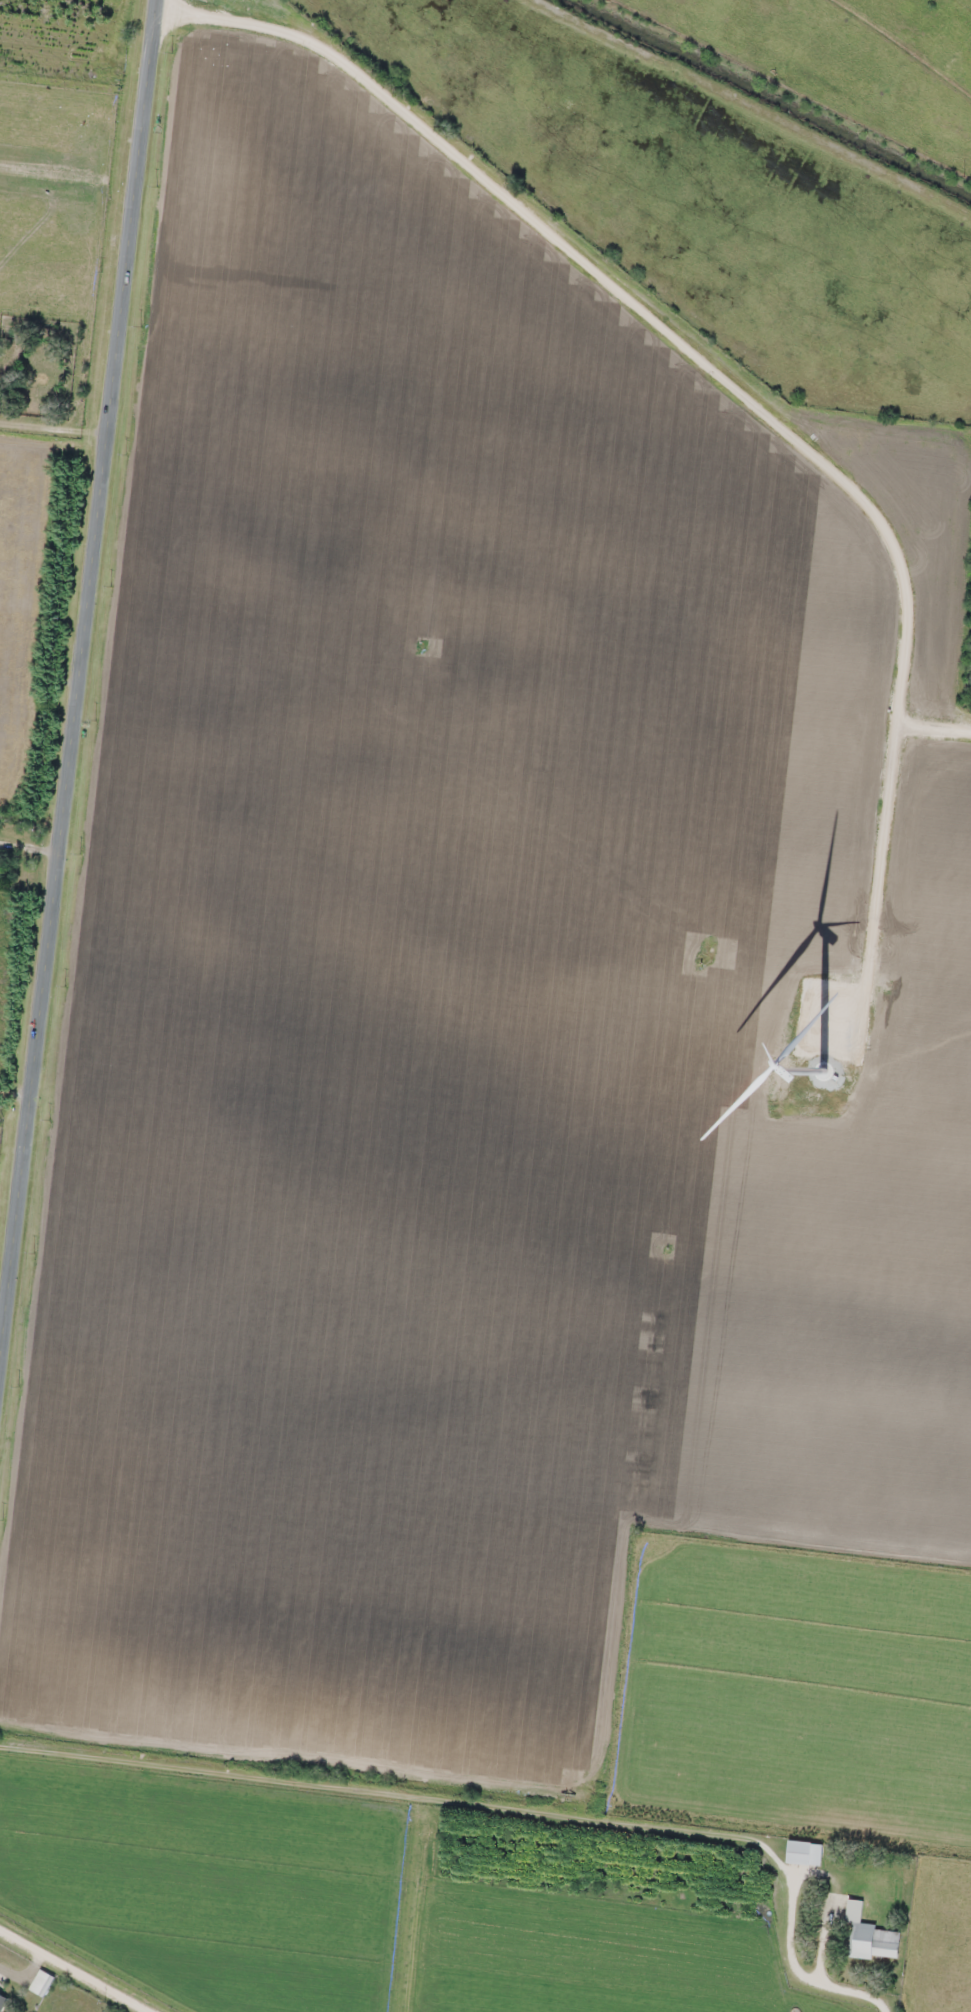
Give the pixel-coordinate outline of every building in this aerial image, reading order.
[(901,1932),(876,1929),(876,1925),(861,1924),(863,1901),(848,1899),(846,1923),(852,1924),(849,1957),(898,1961),(901,1932)] [(43,1998),(55,1978),(40,1969),(28,1990),(43,1998)] [(9,1998),(0,1994),(0,2011),(2,2011),(9,1998)]
